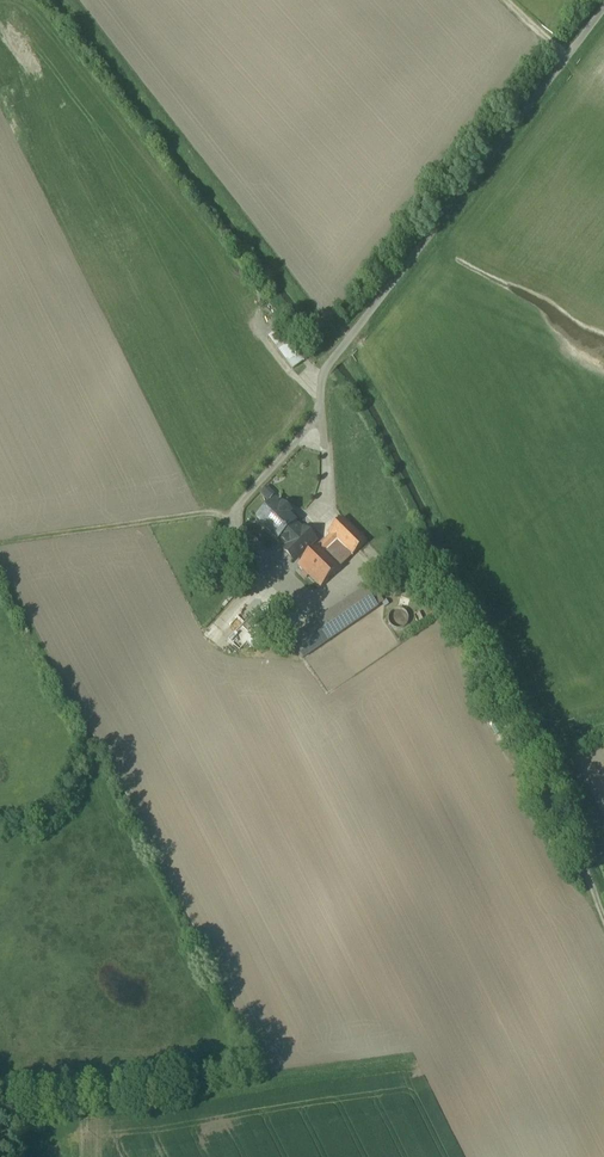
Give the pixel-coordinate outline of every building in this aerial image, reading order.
[(290,524),(266,502),(245,525),(269,547),(290,524)] [(365,543),(339,517),(289,569),(315,594),(339,570),(325,558),(335,548),(348,561),(365,543)] [(373,610),(357,589),(306,627),(322,648),(373,610)] [(243,590),(216,623),(245,645),(248,642),(257,649),(280,619),(243,590)] [(216,623),(208,633),(212,637),(221,627),(216,623)]
